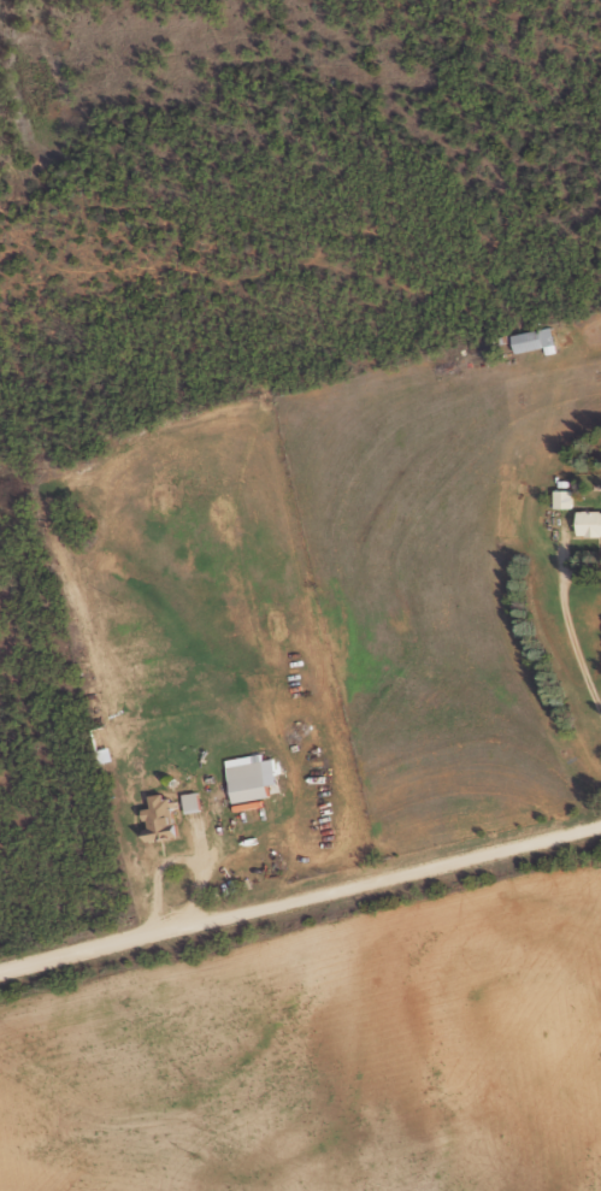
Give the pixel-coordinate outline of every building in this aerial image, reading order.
[(517,355),(559,346),(555,326),(513,335),(517,355)] [(575,490),(556,490),(556,508),(576,507),(575,490)] [(579,536),(600,535),(600,512),(579,512),(579,536)] [(96,763),(114,759),(107,725),(89,729),(96,763)] [(282,783),(277,758),(265,760),(264,752),(228,760),(237,804),(273,796),(271,785),(282,783)] [(188,814),(204,810),(200,791),(184,794),(188,814)] [(156,842),(174,837),(172,832),(183,829),(175,800),(170,801),(167,793),(153,797),(156,808),(147,810),(156,842)]
